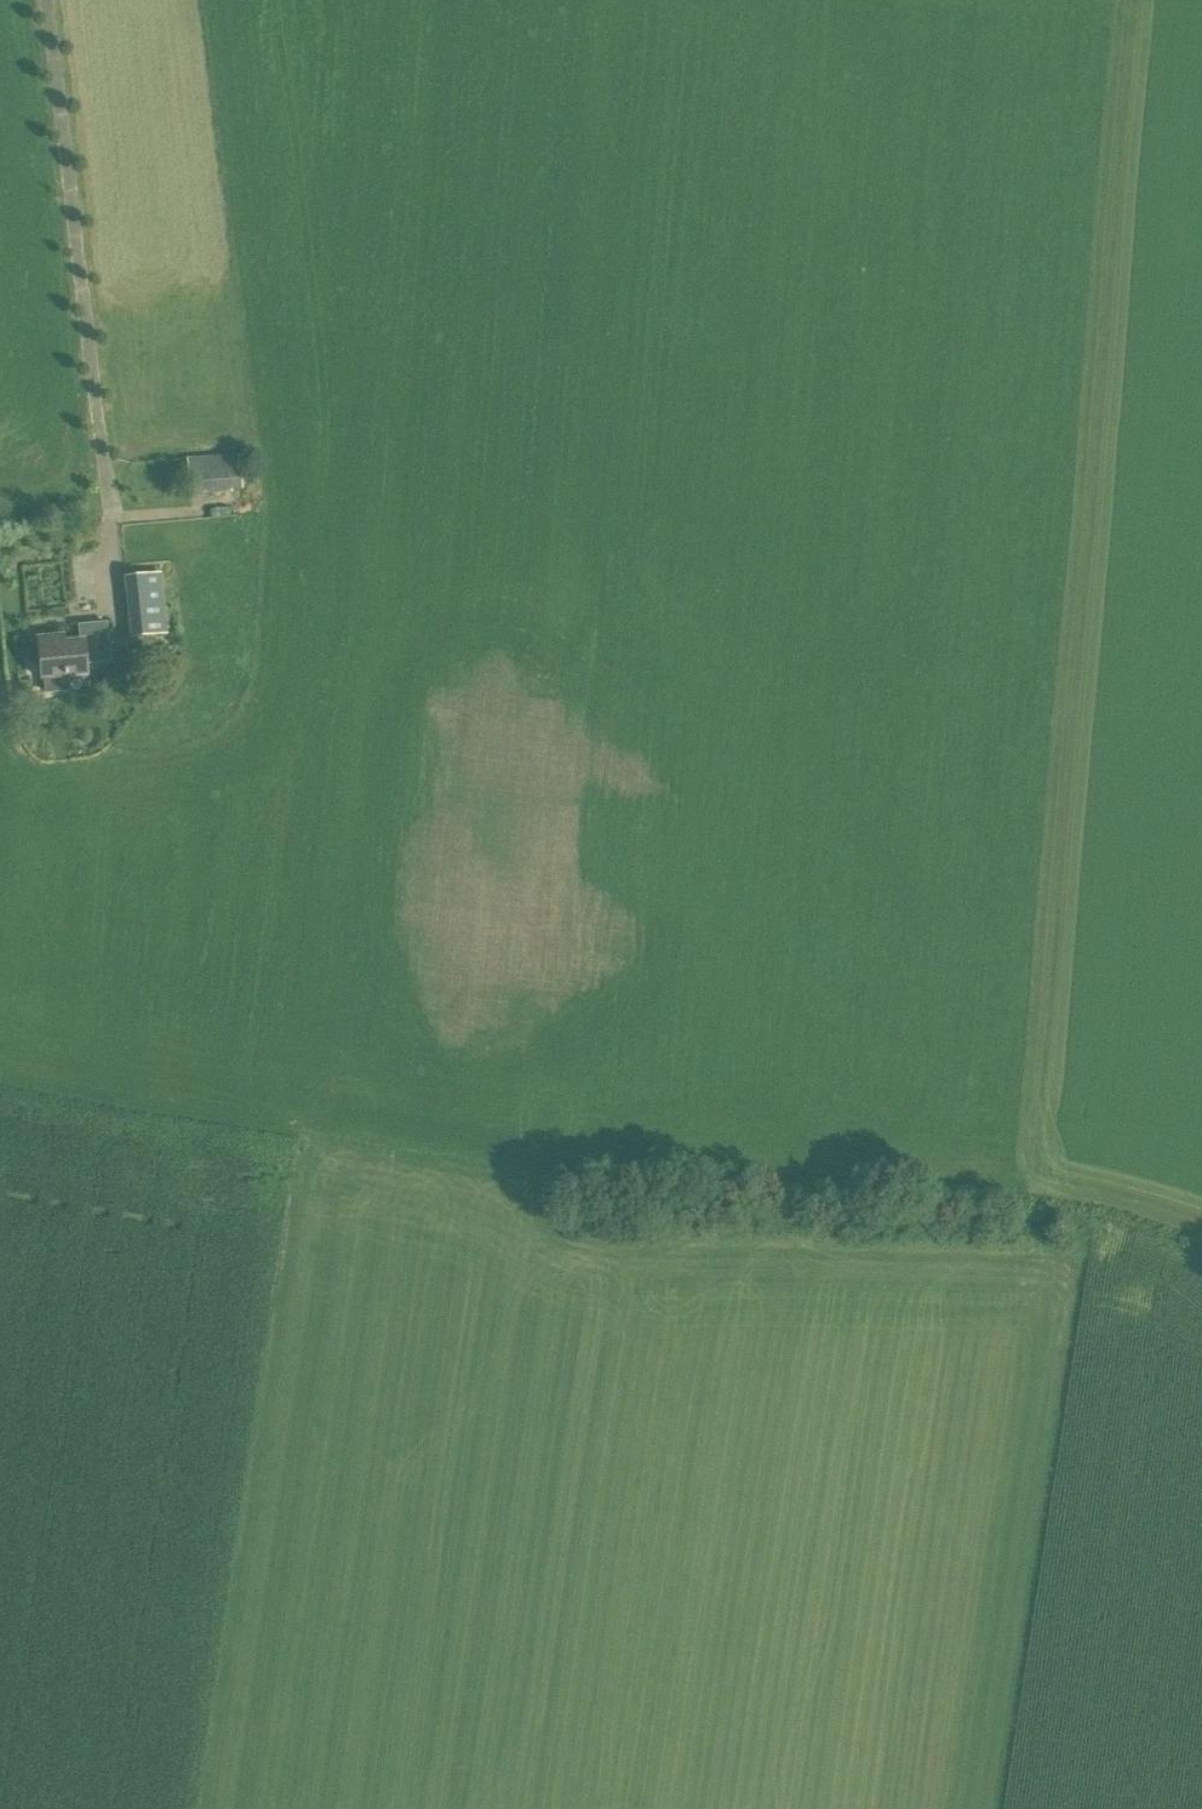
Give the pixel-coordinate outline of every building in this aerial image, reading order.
[(189,495),(231,493),(231,489),(241,489),(238,453),(187,457),(189,495)] [(161,625),(262,626),(263,538),(142,537),(142,591),(162,591),(161,625)] [(64,639),(64,633),(35,636),(39,680),(43,680),(44,693),(69,690),(68,677),(89,675),(88,662),(129,657),(124,614),(81,619),(83,637),(64,639)]
